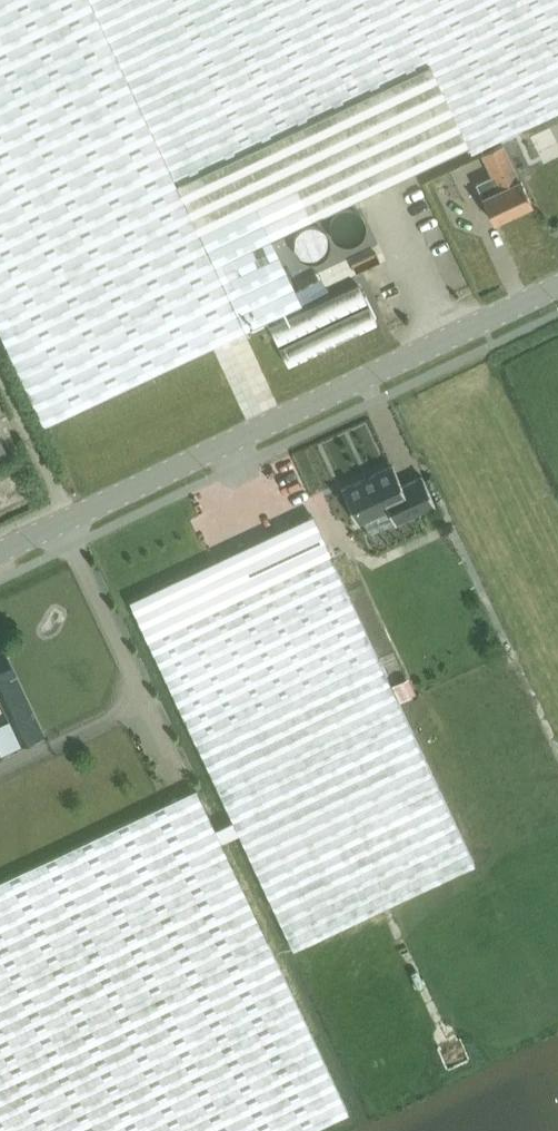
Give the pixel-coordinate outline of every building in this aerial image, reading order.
[(44,424),(301,302),(271,238),(468,144),(472,152),(557,112),(557,0),(0,0),(0,331),(44,424)] [(482,154),(492,175),(476,183),(494,222),(533,204),(521,180),(519,180),(503,145),(482,154)] [(392,465),(342,488),(358,523),(388,509),(394,523),(435,504),(422,475),(402,485),(392,465)] [(423,763),(396,705),(374,659),(378,657),(329,554),(311,515),(129,601),(147,639),(196,743),(194,743),(243,848),(291,952),(392,905),(473,867),(423,763)] [(26,743),(44,735),(4,650),(0,652),(0,688),(26,743)] [(401,668),(387,677),(398,695),(413,685),(401,668)] [(17,739),(4,712),(0,714),(0,747),(17,739)] [(196,789),(0,881),(0,1130),(311,1130),(349,1113),(196,789)] [(352,939),(330,948),(335,960),(357,950),(352,939)]
